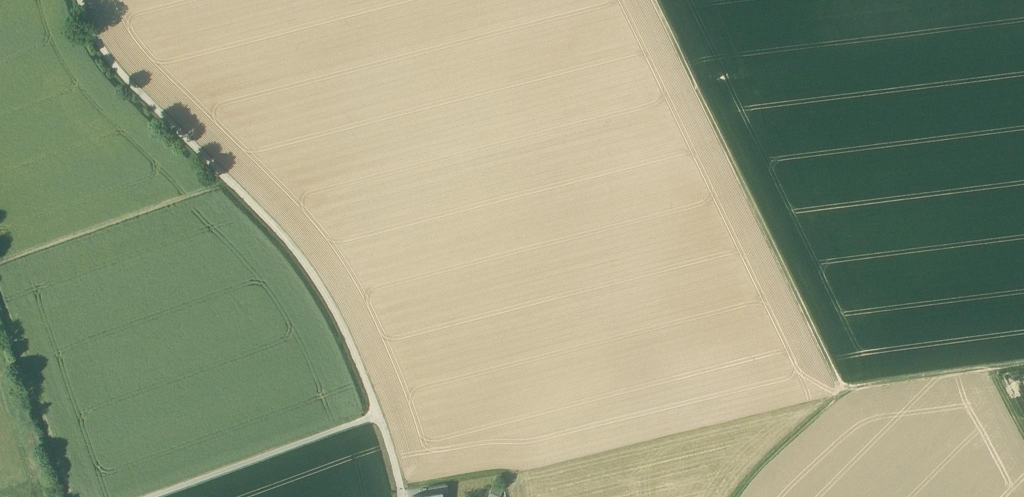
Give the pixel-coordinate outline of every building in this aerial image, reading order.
[(429,488),(430,494),(441,492),(447,491),(446,485),(429,488)] [(489,495),(495,496),(501,496),(503,491),(493,486),(489,495)]
